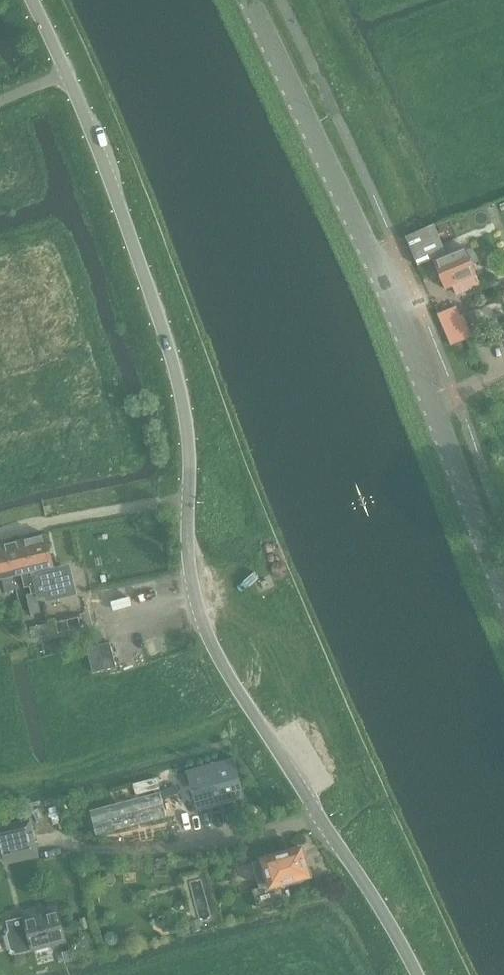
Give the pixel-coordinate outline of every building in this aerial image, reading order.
[(444,254),(440,243),(432,225),(406,237),(418,266),(433,259),(445,288),(453,285),(457,294),(479,284),(463,246),(444,254)] [(450,346),(461,341),(466,353),(476,349),(463,315),(460,316),(455,306),(437,313),(450,346)] [(45,534),(23,539),(37,595),(46,593),(48,595),(50,596),(52,597),(54,598),(56,598),(58,599),(60,599),(63,598),(66,597),(68,595),(71,593),(73,590),(74,587),(74,585),(74,580),(74,578),(72,574),(70,572),(69,570),(67,569),(65,568),(63,567),(60,567),(58,567),(56,567),(55,567),(53,568),(45,534)] [(23,539),(5,543),(12,575),(13,575),(22,573),(25,587),(30,585),(31,593),(26,594),(31,614),(41,612),(37,595),(23,539)] [(0,544),(0,578),(2,578),(5,591),(16,589),(13,575),(12,575),(5,543),(0,544)] [(32,639),(57,633),(54,622),(30,626),(32,639)] [(109,642),(86,647),(92,672),(104,669),(116,666),(109,642)] [(196,809),(233,800),(244,797),(233,759),(186,772),(196,809)] [(135,795),(160,788),(157,777),(132,783),(135,795)] [(166,817),(160,792),(89,810),(96,835),(166,817)] [(0,826),(0,844),(4,860),(37,852),(30,819),(7,825),(0,826)] [(266,872),(269,885),(275,884),(278,886),(284,884),(286,881),(308,874),(303,857),(305,857),(303,850),(301,851),(300,847),(262,858),(253,860),(257,874),(266,872)] [(65,941),(56,908),(38,912),(37,909),(22,913),(23,917),(7,921),(9,932),(7,935),(12,950),(14,952),(15,954),(65,941)] [(198,919),(191,921),(193,932),(201,930),(198,919)] [(127,951),(125,938),(106,942),(109,955),(127,951)]
